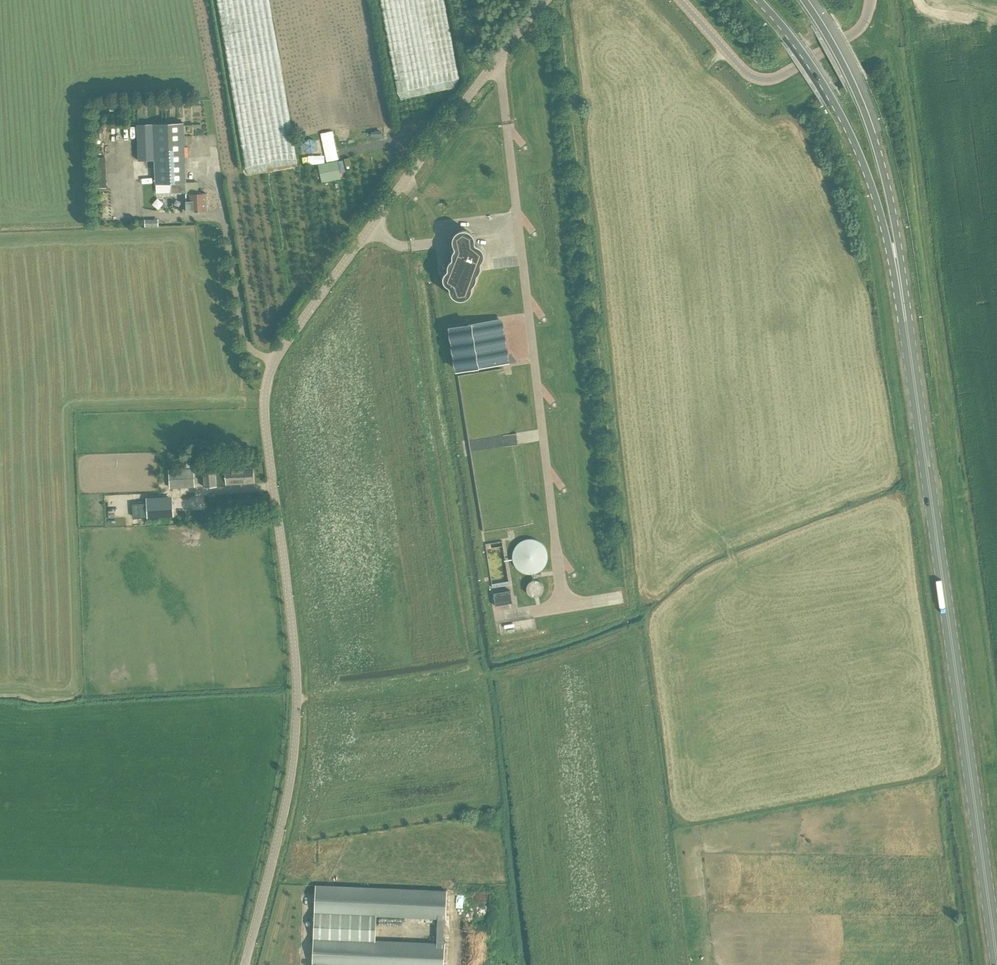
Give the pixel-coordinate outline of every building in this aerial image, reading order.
[(155,159),(156,184),(156,194),(186,192),(186,182),(185,139),(184,122),(137,124),(139,160),(155,159)] [(304,151),(318,147),(315,137),(301,142),(304,151)] [(318,164),(322,182),(342,178),(338,160),(318,164)] [(186,198),(186,200),(187,211),(207,211),(206,193),(189,193),(190,198),(186,198)] [(444,278),(444,280),(445,282),(445,283),(446,283),(448,285),(449,286),(450,287),(450,288),(451,292),(451,293),(452,293),(453,295),(454,296),(455,297),(457,298),(458,298),(460,299),(461,299),(463,298),(465,298),(466,297),(467,297),(469,295),(470,294),(471,292),(471,290),(472,289),(472,287),(472,286),(473,285),(474,283),(475,281),(476,279),(476,278),(476,276),(476,275),(477,274),(477,273),(478,272),(479,271),(480,270),(480,268),(480,267),(481,265),(480,263),(480,262),(481,261),(482,259),(483,258),(484,256),(484,254),(484,253),(483,252),(483,250),(482,250),(471,246),(470,233),(471,232),(469,231),(467,230),(466,230),(465,230),(463,230),(462,230),(460,230),(458,231),(457,232),(455,234),(456,234),(457,248),(455,248),(455,249),(455,250),(454,251),(453,253),(453,254),(453,255),(453,256),(453,257),(453,258),(452,259),(451,260),(448,267),(448,269),(448,270),(447,271),(446,272),(445,273),(445,274),(444,275),(444,276),(444,278)] [(457,369),(507,361),(501,320),(451,328),(457,369)] [(202,469),(203,486),(230,485),(230,483),(254,482),(253,466),(236,468),(202,469)] [(170,488),(194,487),(193,468),(169,469),(170,488)] [(173,516),(173,513),(172,499),(147,500),(148,518),(173,516)] [(513,553),(512,556),(513,559),(514,562),(515,565),(517,568),(519,570),(522,572),(525,573),(528,573),(532,573),(535,573),(538,572),(541,570),(543,568),(545,565),(547,562),(547,559),(548,556),(547,553),(547,549),(545,547),(543,544),(541,542),(538,540),(535,539),(532,538),(528,538),(525,539),(522,540),(519,542),(517,544),(515,547),(514,549),(513,553)] [(527,586),(527,588),(527,589),(527,591),(528,592),(529,593),(530,594),(531,595),(533,596),(534,596),(536,596),(537,596),(539,595),(540,594),(541,593),(542,592),(543,591),(544,589),(544,588),(544,586),(543,585),(542,583),(541,582),(540,581),(539,580),(537,579),(536,579),(534,579),(533,579),(531,580),(530,581),(529,582),(528,583),(527,585),(527,586)] [(495,605),(512,602),(510,590),(493,592),(495,605)] [(446,891),(316,886),(313,964),(322,964),(443,964),(444,943),(375,940),(376,915),(445,918),(446,891)]
